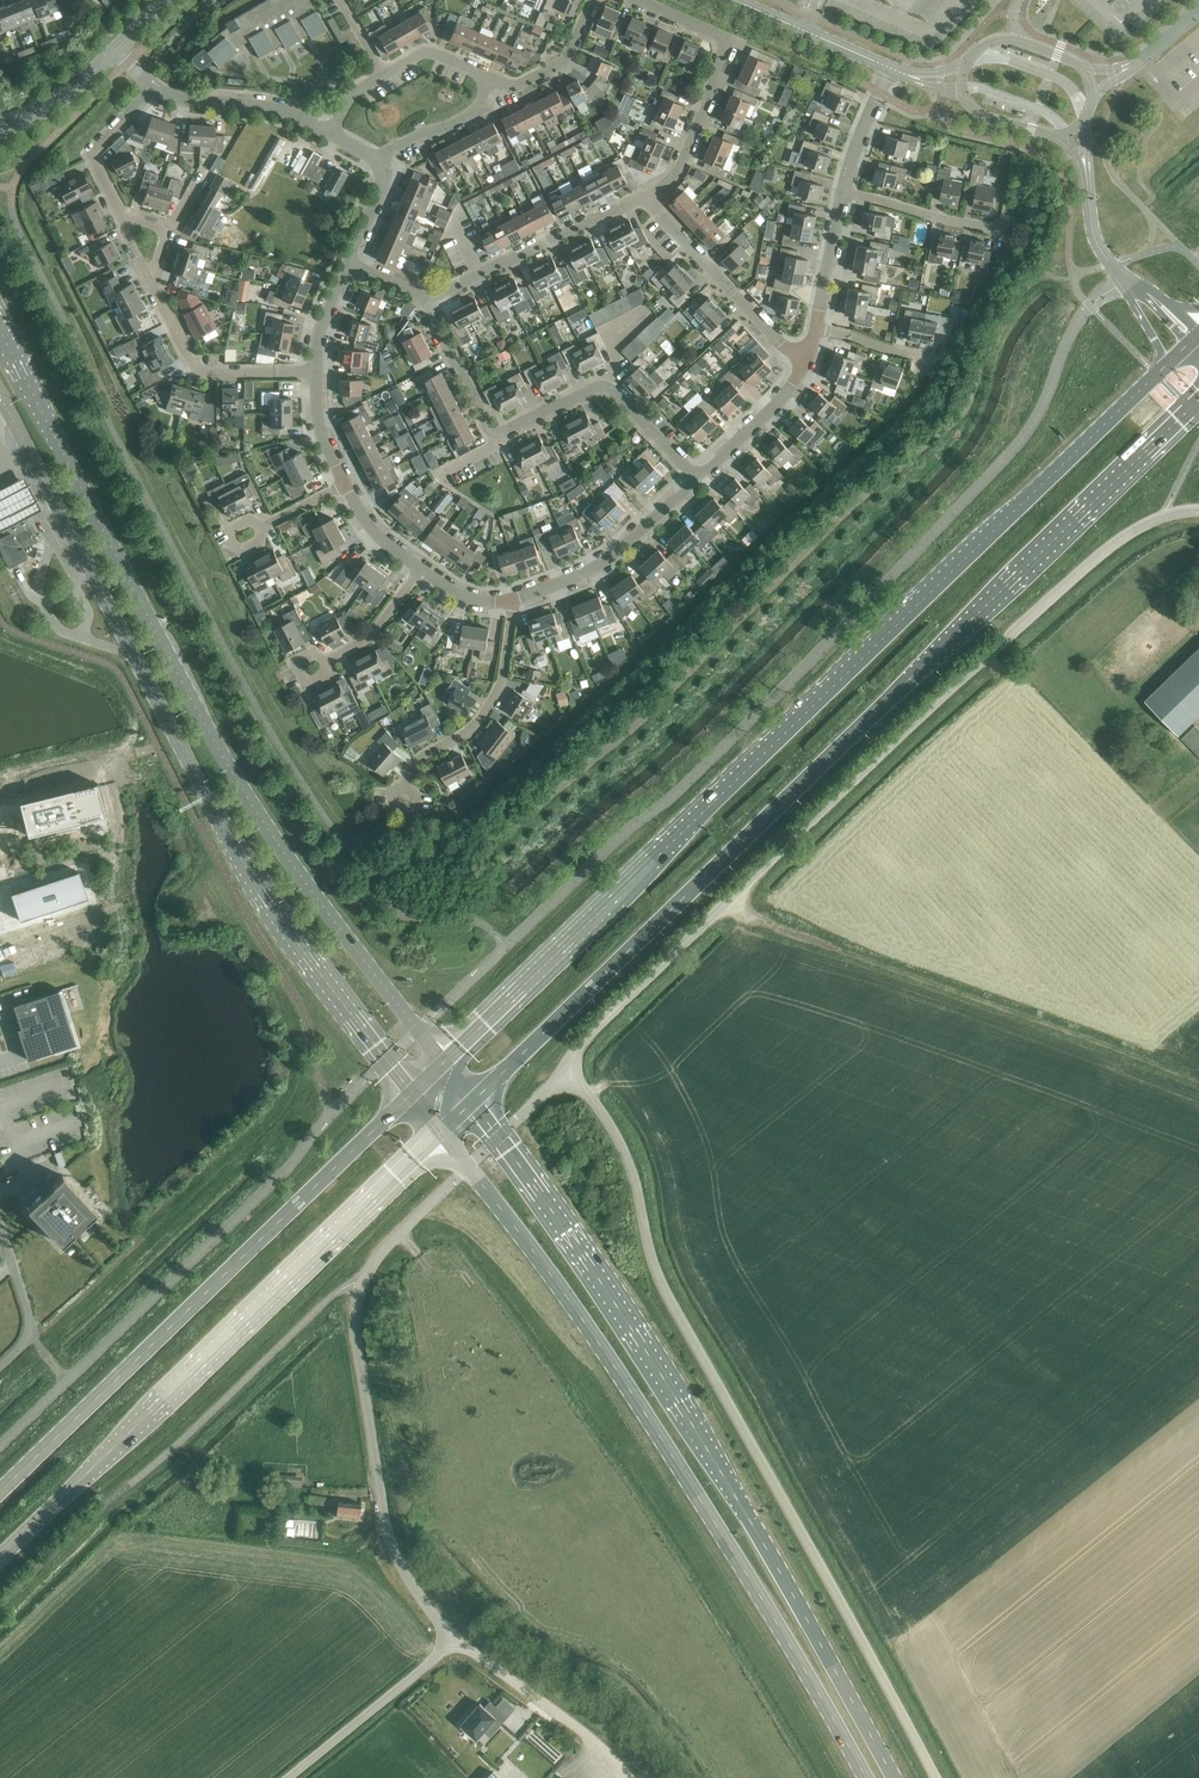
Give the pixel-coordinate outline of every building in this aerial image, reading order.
[(19,2),(28,23),(35,20),(36,23),(40,21),(32,0),(23,0),(19,2)] [(40,21),(44,20),(43,17),(59,10),(55,0),(32,0),(40,21)] [(224,24),(226,27),(210,40),(205,45),(209,50),(206,53),(203,48),(191,58),(191,64),(201,70),(212,61),(219,69),(238,53),(234,48),(240,44),(238,41),(244,37),(246,41),(248,39),(259,59),(275,50),(273,47),(282,43),(285,49),(301,40),(300,38),(308,33),(312,40),(327,31),(309,0),(266,0),(224,24)] [(573,16),(580,0),(547,0),(543,9),(552,13),(554,8),(573,16)] [(387,5),(384,1),(378,5),(380,9),(387,5)] [(19,2),(8,6),(17,30),(21,29),(21,31),(30,28),(28,23),(19,2)] [(501,9),(509,13),(511,7),(503,4),(501,9)] [(0,9),(0,19),(5,32),(12,29),(13,32),(17,30),(8,6),(0,9)] [(602,15),(595,32),(603,36),(616,41),(625,21),(618,18),(621,12),(606,6),(602,15)] [(419,12),(409,19),(419,36),(429,30),(425,23),(431,19),(424,7),(418,10),(419,12)] [(535,24),(542,27),(545,20),(542,13),(540,12),(535,24)] [(450,13),(445,25),(445,31),(451,34),(448,42),(460,46),(468,28),(471,19),(461,15),(460,16),(459,17),(450,13)] [(327,21),(340,43),(346,40),(333,17),(327,21)] [(630,47),(642,53),(651,33),(645,30),(647,24),(633,18),(625,36),(633,39),(630,47)] [(409,19),(398,25),(408,42),(419,36),(409,19)] [(547,22),(545,28),(552,31),(554,25),(547,22)] [(384,24),(368,34),(377,51),(383,47),(387,54),(398,48),(388,31),(384,24)] [(398,25),(388,31),(398,48),(408,42),(398,25)] [(536,26),(533,31),(543,36),(546,31),(536,26)] [(478,33),(471,51),(482,56),(489,38),(492,32),(481,27),(478,33)] [(460,46),(471,51),(478,33),(468,28),(460,46)] [(656,58),(669,64),(677,44),(671,41),(673,35),(659,29),(651,47),(659,51),(656,58)] [(56,38),(48,41),(50,46),(58,43),(56,38)] [(482,56),(493,61),(501,43),(489,38),(482,56)] [(512,47),(504,66),(515,70),(518,63),(524,66),(526,63),(529,64),(539,60),(541,55),(531,51),(530,53),(524,50),(526,47),(524,42),(516,39),(512,47)] [(682,70),(695,75),(704,56),(697,53),(700,47),(685,40),(678,59),(686,62),(682,70)] [(50,46),(48,41),(40,44),(42,49),(50,46)] [(346,43),(339,47),(345,58),(352,54),(346,43)] [(493,61),(504,66),(512,47),(501,43),(493,61)] [(33,47),(25,50),(27,55),(35,52),(33,47)] [(603,48),(600,55),(607,58),(610,51),(603,48)] [(27,55),(25,50),(17,53),(19,58),(27,55)] [(750,55),(744,68),(763,76),(766,69),(775,73),(780,61),(760,52),(757,58),(750,55)] [(11,56),(3,59),(5,64),(13,61),(11,56)] [(597,78),(593,83),(605,93),(609,88),(610,85),(605,82),(612,65),(593,57),(588,69),(599,74),(597,78)] [(763,76),(744,68),(739,80),(746,84),(743,90),(759,97),(762,90),(758,88),(763,76)] [(605,93),(593,83),(588,89),(584,91),(578,80),(567,86),(576,105),(585,101),(587,104),(595,100),(602,104),(609,96),(605,93)] [(825,106),(846,115),(852,101),(840,95),(843,88),(827,82),(821,95),(829,98),(825,106)] [(656,107),(660,109),(679,117),(684,106),(676,102),(679,96),(664,89),(656,107)] [(557,92),(546,97),(555,115),(567,109),(569,115),(576,112),(568,96),(561,99),(557,92)] [(732,95),(727,108),(746,116),(751,104),(755,105),(758,99),(742,92),(740,99),(732,95)] [(630,115),(637,96),(628,93),(621,112),(630,115)] [(790,98),(783,96),(779,104),(786,107),(790,98)] [(546,97),(535,103),(545,121),(548,128),(559,123),(555,115),(546,97)] [(535,103),(525,109),(534,126),(545,121),(535,103)] [(746,116),(727,108),(721,121),(729,124),(726,130),(741,137),(746,126),(742,124),(746,116)] [(525,109),(514,114),(526,139),(532,136),(528,129),(534,126),(525,109)] [(679,117),(660,109),(655,120),(653,119),(650,126),(663,132),(666,125),(674,129),(679,117)] [(814,135),(834,144),(840,129),(827,124),(831,117),(815,110),(809,125),(817,128),(814,135)] [(526,139),(514,114),(503,120),(512,138),(517,135),(521,142),(526,139)] [(150,139),(156,141),(163,121),(151,117),(147,128),(141,126),(127,139),(147,146),(150,139)] [(163,121),(156,141),(168,145),(166,150),(177,153),(178,139),(171,136),(175,125),(163,121)] [(494,123),(482,129),(495,154),(500,151),(496,144),(503,140),(494,123)] [(193,145),(200,145),(202,126),(189,125),(188,135),(181,135),(180,151),(192,152),(193,145)] [(554,128),(557,135),(564,132),(561,125),(554,128)] [(202,126),(200,145),(199,154),(200,154),(200,153),(208,153),(208,151),(221,152),(222,150),(224,136),(214,135),(215,127),(202,126)] [(634,145),(636,147),(661,157),(666,145),(655,141),(658,134),(644,128),(639,140),(636,140),(634,145)] [(482,129),(471,135),(480,153),(487,149),(490,156),(495,154),(482,129)] [(577,141),(581,138),(582,140),(589,137),(585,130),(574,136),(568,139),(570,144),(577,141)] [(715,135),(709,148),(728,156),(734,144),(737,146),(740,139),(725,132),(722,139),(715,135)] [(888,137),(884,152),(905,157),(907,149),(915,151),(919,138),(903,133),(901,140),(888,137)] [(471,135),(459,141),(475,172),(480,169),(473,156),(480,153),(471,135)] [(272,159),(271,159),(283,140),(277,137),(255,175),(252,173),(248,179),(251,181),(248,187),(254,190),(272,159)] [(589,137),(582,140),(585,145),(591,141),(589,137)] [(793,151),(789,163),(805,168),(806,165),(826,172),(831,157),(817,153),(820,145),(804,140),(800,153),(793,151)] [(118,175),(121,174),(124,179),(133,174),(131,169),(137,166),(130,152),(133,149),(125,141),(115,151),(118,158),(111,161),(118,175)] [(459,141),(448,147),(457,165),(464,161),(471,174),(475,172),(459,141)] [(563,142),(557,145),(559,150),(566,146),(563,142)] [(629,144),(624,154),(631,157),(628,164),(629,166),(642,171),(645,165),(656,170),(661,157),(636,147),(629,144)] [(559,150),(557,145),(550,148),(552,153),(559,150)] [(574,146),(568,150),(570,154),(577,151),(574,146)] [(457,165),(448,147),(436,153),(441,163),(435,166),(442,181),(454,175),(451,168),(457,165)] [(728,156),(709,148),(704,161),(711,164),(709,170),(724,177),(727,170),(723,169),(728,156)] [(570,154),(568,150),(561,153),(563,158),(570,154)] [(292,170),(290,173),(294,175),(293,176),(299,179),(301,174),(327,189),(325,193),(326,196),(330,199),(333,198),(336,193),(336,194),(347,174),(335,167),(332,174),(316,165),(321,156),(313,152),(309,159),(301,155),(298,161),(293,169),(297,171),(296,172),(292,170)] [(542,153),(535,156),(537,161),(544,158),(542,153)] [(537,161),(535,156),(528,160),(528,159),(522,161),(525,168),(537,161)] [(552,158),(545,161),(548,166),(554,162),(552,158)] [(621,158),(604,166),(616,189),(628,183),(624,175),(630,172),(624,161),(621,158)] [(548,166),(545,161),(539,164),(541,169),(548,166)] [(508,166),(512,174),(521,170),(517,162),(508,166)] [(168,165),(159,163),(158,170),(166,171),(168,165)] [(928,164),(926,171),(937,174),(938,166),(928,164)] [(986,213),(990,214),(995,189),(982,186),(986,166),(974,164),(969,190),(976,191),(973,208),(987,210),(986,213)] [(765,179),(772,180),(775,167),(769,165),(765,179)] [(872,183),(894,189),(896,181),(904,183),(907,169),(891,165),(889,172),(876,168),(872,183)] [(604,166),(593,172),(605,195),(616,189),(604,166)] [(551,167),(546,170),(552,179),(557,176),(551,167)] [(953,207),(958,208),(962,183),(950,180),(951,171),(939,168),(936,184),(943,185),(940,201),(954,204),(953,207)] [(797,195),(819,201),(823,186),(809,182),(811,174),(795,170),(791,185),(799,187),(797,195)] [(44,180),(48,187),(65,178),(61,171),(44,180)] [(142,204),(154,208),(161,187),(154,184),(157,174),(145,171),(138,194),(144,196),(142,204)] [(525,171),(518,175),(521,180),(528,176),(525,171)] [(955,179),(965,181),(967,173),(957,171),(955,179)] [(56,185),(66,204),(92,191),(82,172),(56,185)] [(593,172),(582,178),(594,200),(605,195),(593,172)] [(765,187),(765,173),(755,173),(755,187),(765,187)] [(926,184),(934,186),(936,176),(928,174),(926,184)] [(211,189),(203,203),(213,208),(223,189),(227,191),(232,183),(217,175),(209,188),(211,189)] [(412,178),(407,190),(431,200),(433,194),(439,182),(423,175),(420,182),(412,178)] [(521,180),(518,175),(512,178),(514,183),(521,180)] [(580,186),(574,189),(583,206),(594,200),(582,178),(577,180),(580,186)] [(161,187),(154,208),(166,212),(171,196),(178,198),(183,183),(171,179),(168,189),(161,187)] [(39,182),(30,187),(34,194),(43,190),(39,182)] [(503,183),(497,186),(499,191),(506,187),(503,183)] [(670,204),(678,213),(693,200),(692,200),(697,195),(698,195),(697,194),(697,195),(689,187),(686,189),(681,184),(671,194),(676,199),(670,204)] [(499,191),(497,186),(490,189),(492,194),(499,191)] [(559,189),(548,194),(551,201),(560,218),(572,212),(563,195),(559,189)] [(574,189),(563,195),(572,212),(583,206),(574,189)] [(407,190),(402,202),(420,209),(426,212),(431,200),(407,190)] [(482,194),(475,197),(477,202),(484,198),(482,194)] [(753,200),(763,210),(768,204),(759,194),(753,200)] [(477,202),(475,197),(468,201),(471,205),(477,202)] [(678,213),(686,222),(701,209),(693,200),(678,213)] [(81,224),(87,235),(105,226),(98,211),(101,210),(97,202),(72,215),(78,226),(81,224)] [(402,202),(397,213),(415,221),(418,215),(423,218),(426,212),(420,209),(402,202)] [(547,202),(536,208),(545,226),(556,220),(547,202)] [(192,217),(187,225),(183,232),(195,239),(199,231),(211,239),(216,231),(203,224),(213,208),(203,203),(194,218),(192,217)] [(794,219),(793,225),(814,229),(816,216),(805,214),(806,207),(790,204),(787,217),(794,219)] [(440,207),(436,216),(448,221),(452,213),(440,207)] [(510,211),(514,219),(523,237),(534,231),(525,214),(519,216),(515,208),(510,211)] [(536,208),(525,214),(534,231),(545,226),(536,208)] [(686,222),(694,231),(709,217),(701,209),(686,222)] [(894,220),(892,218),(887,217),(887,216),(865,212),(862,227),(875,230),(874,237),(890,240),(893,226),(894,220)] [(397,213),(392,225),(410,232),(413,227),(418,229),(421,223),(415,221),(397,213)] [(448,221),(436,216),(433,214),(430,222),(445,228),(448,221)] [(694,231),(703,240),(717,226),(709,217),(694,231)] [(514,219),(503,225),(512,243),(523,237),(514,219)] [(629,220),(618,226),(628,246),(634,243),(637,249),(649,243),(641,228),(633,228),(629,220)] [(501,248),(492,230),(488,222),(482,225),(486,233),(481,236),(490,254),(501,248)] [(717,226),(703,240),(711,249),(717,243),(722,248),(732,239),(727,233),(732,229),(725,222),(718,228),(717,226)] [(392,225),(387,236),(405,244),(410,232),(392,225)] [(503,225),(492,230),(501,248),(512,243),(503,225)] [(814,229),(793,225),(792,231),(785,230),(782,243),(799,246),(800,239),(812,241),(814,229)] [(628,246),(618,226),(606,232),(612,243),(605,246),(613,261),(625,255),(622,249),(628,246)] [(441,237),(443,233),(435,229),(433,234),(441,237)] [(722,261),(733,272),(750,256),(745,250),(751,244),(746,239),(749,236),(744,231),(729,245),(734,250),(722,261)] [(931,245),(928,262),(942,265),(944,257),(952,258),(957,259),(961,241),(955,240),(956,236),(941,233),(938,247),(931,245)] [(387,236),(383,248),(400,255),(405,244),(387,236)] [(991,252),(984,250),(986,242),(971,239),(970,247),(963,246),(959,267),(972,269),(973,262),(981,264),(980,267),(988,268),(991,252)] [(591,240),(579,246),(590,265),(595,263),(599,269),(611,262),(603,248),(597,251),(591,240)] [(858,246),(856,259),(876,263),(886,264),(890,245),(871,241),(870,248),(858,246)] [(92,257),(97,267),(118,257),(111,242),(97,249),(94,243),(78,251),(82,257),(85,256),(87,260),(92,257)] [(179,246),(174,260),(196,266),(198,258),(204,260),(208,248),(193,243),(191,250),(179,246)] [(590,265),(579,246),(568,252),(574,263),(567,266),(576,284),(589,278),(584,268),(590,265)] [(400,255),(383,248),(377,260),(395,267),(400,255)] [(786,263),(784,269),(805,273),(808,260),(796,258),(798,251),(781,248),(779,261),(786,263)] [(67,254),(60,258),(64,265),(71,261),(67,254)] [(553,259),(541,265),(551,285),(555,291),(572,282),(565,267),(558,270),(553,259)] [(876,263),(856,259),(853,272),(865,274),(863,281),(880,284),(882,272),(875,270),(876,263)] [(196,266),(174,260),(170,273),(182,277),(180,284),(198,290),(201,283),(204,284),(208,271),(196,267),(196,266)] [(666,284),(670,288),(686,273),(678,264),(668,273),(663,267),(651,279),(660,289),(666,284)] [(289,280),(286,287),(305,295),(310,283),(305,281),(309,271),(303,269),(287,265),(282,278),(289,280)] [(551,285),(541,265),(530,271),(535,282),(529,286),(537,301),(549,294),(546,288),(551,285)] [(242,269),(241,278),(254,279),(255,270),(242,269)] [(776,274),(774,287),(790,290),(792,283),(803,285),(805,273),(784,269),(783,275),(776,274)] [(686,273),(670,288),(675,293),(669,298),(678,308),(691,297),(686,292),(695,283),(686,273)] [(115,300),(118,306),(139,296),(132,283),(121,289),(115,276),(100,283),(110,303),(115,300)] [(515,279),(503,285),(513,305),(519,302),(524,311),(536,305),(527,287),(520,290),(515,279)] [(757,283),(750,288),(755,294),(762,288),(757,283)] [(305,295),(286,287),(279,284),(275,293),(270,290),(266,300),(286,309),(289,303),(300,307),(305,295)] [(850,289),(847,302),(868,306),(869,298),(877,300),(879,287),(863,284),(861,291),(850,289)] [(513,305),(503,285),(491,291),(497,302),(491,305),(500,323),(512,317),(507,308),(513,305)] [(790,290),(774,287),(767,286),(765,293),(770,294),(769,301),(777,302),(775,310),(782,312),(782,313),(788,320),(795,314),(797,315),(800,300),(789,297),(790,290)] [(640,289),(634,292),(640,305),(646,301),(640,289)] [(190,329),(196,338),(215,329),(202,305),(199,306),(194,297),(195,295),(180,290),(177,298),(185,313),(184,314),(192,328),(190,329)] [(230,290),(226,304),(232,306),(236,291),(230,290)] [(357,305),(366,309),(363,316),(379,322),(384,310),(379,307),(382,299),(375,297),(363,291),(357,305)] [(378,291),(375,297),(382,299),(385,294),(378,291)] [(634,292),(627,295),(634,308),(640,305),(634,292)] [(627,295),(621,299),(627,311),(634,308),(627,295)] [(139,296),(118,306),(122,313),(114,316),(124,336),(141,327),(135,314),(145,309),(139,296)] [(697,327),(702,322),(718,307),(709,298),(701,306),(696,301),(684,312),(697,327)] [(475,299),(463,305),(473,324),(480,320),(482,325),(493,319),(486,305),(480,309),(475,299)] [(621,299),(615,302),(621,315),(627,311),(621,299)] [(891,307),(899,309),(901,301),(894,299),(891,307)] [(237,314),(247,315),(248,302),(238,301),(237,314)] [(615,302),(608,305),(615,318),(621,315),(615,302)] [(868,306),(847,302),(845,314),(856,317),(855,324),(871,327),(874,314),(866,313),(868,306)] [(225,305),(224,308),(227,313),(231,314),(233,307),(225,305)] [(473,324),(463,305),(452,311),(456,321),(449,325),(457,340),(460,347),(473,340),(466,327),(473,324)] [(608,305),(602,309),(608,321),(615,318),(608,305)] [(718,307),(702,322),(707,328),(702,332),(711,342),(723,330),(718,325),(727,317),(718,307)] [(602,309),(595,312),(602,324),(608,321),(602,309)] [(907,340),(920,342),(925,320),(918,319),(920,312),(906,309),(903,326),(910,327),(907,340)] [(271,326),(270,334),(290,338),(293,324),(281,322),(283,315),(266,311),(263,325),(271,326)] [(602,324),(595,312),(589,315),(596,328),(602,324)] [(103,314),(96,318),(103,332),(111,328),(103,314)] [(925,320),(920,342),(933,345),(935,332),(943,334),(946,317),(932,315),(931,321),(925,320)] [(658,317),(653,322),(662,332),(668,327),(658,317)] [(347,319),(344,330),(348,331),(347,334),(357,337),(355,344),(371,349),(377,351),(379,344),(373,342),(374,336),(369,334),(371,326),(351,320),(347,319)] [(409,321),(398,336),(407,354),(409,353),(427,344),(421,332),(416,335),(413,328),(409,321)] [(653,322),(647,327),(657,337),(662,333),(662,332),(653,322)] [(737,332),(732,326),(720,338),(724,343),(737,332)] [(647,327),(642,332),(652,342),(656,338),(657,337),(647,327)] [(954,331),(945,329),(944,338),(953,340),(954,331)] [(260,340),(257,353),(274,357),(276,350),(287,352),(290,338),(270,334),(261,332),(260,340)] [(589,344),(583,347),(593,367),(605,361),(599,350),(606,347),(598,332),(586,339),(589,344)] [(642,332),(637,337),(647,347),(652,342),(642,332)] [(657,337),(656,338),(660,342),(665,337),(662,333),(657,337)] [(143,353),(146,360),(166,349),(160,336),(143,345),(139,336),(123,344),(131,359),(143,353)] [(637,337),(632,342),(641,352),(647,347),(637,337)] [(712,346),(719,354),(727,347),(720,339),(712,346)] [(632,342),(626,346),(636,357),(641,352),(632,342)] [(753,349),(748,353),(753,359),(749,363),(763,378),(772,369),(764,360),(769,355),(759,343),(753,349)] [(427,344),(409,353),(415,364),(413,365),(416,372),(431,364),(428,358),(433,355),(427,344)] [(593,367),(583,347),(577,351),(574,345),(562,351),(570,366),(576,363),(581,373),(593,367)] [(636,357),(626,346),(621,351),(631,362),(636,357)] [(166,349),(146,360),(139,363),(142,370),(138,372),(145,387),(161,379),(156,371),(173,362),(166,349)] [(351,373),(368,375),(370,352),(343,349),(342,365),(352,366),(351,373)] [(498,355),(501,362),(511,357),(508,350),(498,355)] [(836,354),(832,366),(851,373),(854,366),(860,369),(865,356),(849,351),(847,357),(836,354)] [(551,364),(545,367),(555,387),(567,381),(561,370),(567,367),(560,352),(548,358),(551,364)] [(257,353),(255,363),(273,363),(274,357),(257,353)] [(671,356),(659,369),(671,380),(683,368),(671,356)] [(625,381),(633,391),(650,375),(641,366),(645,362),(640,357),(627,368),(632,374),(625,381)] [(697,374),(706,370),(701,362),(693,367),(697,374)] [(739,362),(729,370),(741,382),(746,378),(754,387),(763,378),(749,363),(744,368),(739,362)] [(903,369),(887,363),(884,372),(877,369),(871,386),(883,391),(885,385),(896,389),(903,369)] [(555,387),(545,367),(539,370),(536,364),(524,371),(531,386),(538,382),(543,393),(555,387)] [(851,373),(832,366),(827,379),(838,383),(835,389),(851,395),(858,376),(851,373)] [(424,382),(430,393),(447,384),(441,372),(434,376),(430,370),(416,378),(419,384),(424,382)] [(650,375),(633,391),(642,400),(650,393),(655,398),(669,385),(655,370),(650,375)] [(727,388),(723,391),(737,407),(746,398),(738,389),(743,385),(741,382),(729,370),(719,380),(727,388)] [(510,385),(504,388),(514,408),(527,402),(521,391),(527,388),(520,373),(507,379),(510,385)] [(255,395),(255,379),(246,379),(246,395),(255,395)] [(676,392),(686,386),(682,379),(672,385),(676,392)] [(341,395),(350,395),(350,398),(343,401),(346,408),(362,400),(362,380),(341,380),(341,395)] [(181,415),(183,408),(188,389),(172,384),(170,392),(164,390),(163,389),(160,391),(157,384),(141,392),(145,400),(154,395),(158,402),(166,405),(165,410),(181,415)] [(430,393),(436,404),(453,395),(447,384),(430,393)] [(514,408),(504,388),(499,391),(496,385),(483,391),(491,406),(497,403),(503,414),(514,408)] [(231,410),(231,415),(243,415),(243,399),(236,399),(236,388),(222,388),(222,410),(231,410)] [(188,389),(183,408),(190,410),(188,417),(196,420),(196,418),(214,423),(214,403),(205,403),(201,402),(204,394),(188,389)] [(713,390),(704,399),(715,411),(720,407),(728,415),(737,407),(723,391),(718,396),(713,390)] [(270,405),(270,413),(291,413),(291,399),(279,399),(279,392),(261,392),(261,405),(270,405)] [(839,418),(847,407),(834,396),(830,402),(819,393),(809,405),(827,419),(832,413),(839,418)] [(430,407),(436,418),(459,406),(453,395),(436,404),(430,407)] [(857,395),(855,403),(867,405),(868,398),(857,395)] [(667,410),(674,404),(668,396),(661,401),(667,410)] [(391,400),(392,410),(400,409),(398,399),(391,400)] [(704,399),(690,412),(709,433),(718,424),(710,416),(715,411),(704,399)] [(343,423),(348,435),(366,426),(373,422),(364,404),(347,413),(350,419),(343,423)] [(439,430),(442,429),(465,417),(459,406),(436,418),(433,419),(439,430)] [(403,412),(406,419),(411,417),(407,410),(403,412)] [(709,433),(690,412),(676,425),(687,437),(692,433),(700,441),(709,433)] [(291,413),(270,413),(270,422),(262,422),(262,435),(279,435),(279,428),(291,427),(291,413)] [(395,416),(398,423),(403,421),(399,414),(395,416)] [(587,414),(574,420),(584,440),(591,437),(594,442),(606,436),(599,422),(593,425),(587,414)] [(411,417),(406,419),(410,426),(414,423),(411,417)] [(448,440),(453,437),(470,428),(465,417),(442,429),(448,440)] [(817,444),(827,433),(815,422),(810,427),(800,418),(789,429),(806,444),(811,438),(817,444)] [(584,440),(574,420),(561,427),(567,438),(561,442),(568,456),(580,450),(577,444),(584,440)] [(403,421),(398,423),(395,425),(398,430),(400,431),(402,430),(406,428),(403,421)] [(348,435),(354,446),(372,437),(366,426),(348,435)] [(470,428),(453,437),(459,449),(453,451),(457,458),(472,450),(468,444),(476,440),(470,428)] [(414,435),(418,441),(422,439),(427,437),(423,430),(414,435)] [(354,446),(360,457),(377,448),(374,443),(382,439),(379,433),(372,437),(354,446)] [(406,439),(410,446),(415,443),(411,436),(406,439)] [(540,438),(527,444),(538,464),(545,461),(548,466),(560,460),(552,446),(546,449),(540,438)] [(788,460),(794,466),(804,456),(793,444),(788,448),(778,438),(767,449),(782,465),(788,460)] [(422,439),(418,441),(421,448),(426,446),(422,439)] [(415,443),(410,446),(413,452),(418,450),(415,443)] [(538,464),(527,444),(515,451),(521,462),(514,466),(522,480),(534,474),(531,468),(538,464)] [(277,447),(265,450),(269,457),(270,459),(276,471),(284,467),(288,474),(306,465),(300,452),(289,458),(286,451),(285,449),(279,451),(277,447)] [(360,457),(366,468),(383,459),(389,456),(386,450),(380,453),(377,448),(360,457)] [(644,465),(639,469),(654,485),(663,476),(655,467),(660,462),(647,448),(637,458),(644,465)] [(434,458),(437,457),(433,449),(426,453),(430,462),(435,460),(434,458)] [(366,468),(371,479),(389,470),(389,471),(394,468),(396,467),(390,455),(389,456),(383,459),(366,468)] [(423,462),(419,455),(411,460),(415,466),(423,462)] [(767,480),(772,486),(783,476),(772,464),(766,468),(757,458),(746,469),(761,485),(767,480)] [(306,465),(288,474),(292,482),(284,486),(290,497),(305,489),(302,483),(313,478),(306,465)] [(609,467),(601,474),(607,480),(615,473),(609,467)] [(389,470),(371,479),(377,491),(385,487),(388,493),(403,485),(394,468),(389,471),(389,470)] [(654,485),(639,469),(634,473),(630,468),(619,478),(630,490),(636,485),(644,493),(654,485)] [(225,485),(228,490),(238,510),(250,504),(245,494),(254,489),(246,474),(225,485)] [(0,487),(0,529),(41,507),(24,475),(0,487)] [(424,491),(430,496),(441,484),(435,478),(424,491)] [(573,478),(568,481),(572,487),(577,485),(573,478)] [(745,500),(751,506),(761,496),(750,484),(745,489),(735,478),(724,489),(739,505),(745,500)] [(224,483),(206,492),(215,509),(221,506),(223,510),(226,516),(238,510),(228,490),(225,485),(224,483)] [(519,487),(524,497),(530,494),(525,483),(519,487)] [(618,502),(625,495),(614,483),(601,494),(606,499),(602,504),(616,519),(626,511),(618,502)] [(797,492),(791,485),(786,489),(793,496),(797,492)] [(402,495),(389,509),(399,518),(417,498),(423,491),(419,487),(413,494),(406,488),(400,493),(402,495)] [(571,491),(567,494),(571,501),(576,497),(571,491)] [(440,503),(433,510),(440,515),(446,508),(454,498),(448,493),(440,503)] [(457,504),(464,509),(469,502),(461,497),(457,504)] [(399,518),(408,527),(421,512),(416,507),(421,501),(417,498),(399,518)] [(714,498),(705,507),(719,522),(724,517),(730,523),(739,515),(727,502),(722,507),(714,498)] [(475,506),(469,502),(464,509),(471,513),(475,506)] [(616,519),(602,504),(597,508),(592,503),(582,512),(594,525),(599,520),(607,528),(616,519)] [(486,520),(491,513),(482,507),(477,514),(486,520)] [(704,524),(699,528),(711,541),(720,532),(714,527),(719,522),(705,507),(696,515),(704,524)] [(421,512),(408,527),(418,536),(436,515),(432,511),(427,517),(421,512)] [(316,534),(320,541),(340,530),(334,519),(323,524),(320,518),(302,527),(308,538),(316,534)] [(425,540),(436,548),(447,532),(441,528),(445,521),(441,518),(425,540)] [(565,523),(559,526),(571,552),(582,546),(578,536),(584,533),(579,520),(577,518),(565,523)] [(8,529),(10,533),(15,544),(14,545),(18,551),(23,549),(37,542),(33,535),(35,534),(27,519),(8,529)] [(686,524),(677,533),(692,548),(696,543),(702,549),(711,541),(699,528),(694,533),(686,524)] [(539,528),(533,531),(535,536),(541,552),(554,546),(559,557),(571,552),(559,526),(553,528),(541,533),(539,528)] [(749,548),(763,537),(755,528),(742,540),(749,548)] [(340,530),(320,541),(323,547),(316,551),(323,565),(340,556),(335,548),(346,542),(340,530)] [(436,548),(446,556),(462,534),(458,530),(453,537),(447,532),(436,548)] [(10,533),(0,538),(0,552),(9,568),(14,566),(28,559),(23,549),(18,551),(14,545),(15,544),(10,533)] [(676,550),(671,554),(683,567),(692,558),(687,553),(692,548),(677,533),(668,541),(676,550)] [(446,556),(457,563),(468,547),(462,543),(466,537),(462,534),(446,556)] [(520,541),(523,549),(523,548),(529,567),(541,563),(533,537),(520,541)] [(349,556),(358,551),(355,545),(346,551),(349,556)] [(517,571),(511,552),(499,557),(495,545),(491,547),(493,553),(490,554),(496,569),(503,567),(505,575),(517,571)] [(468,547),(457,563),(467,571),(472,565),(478,569),(487,558),(480,553),(483,549),(479,546),(474,552),(468,547)] [(719,546),(708,555),(720,571),(732,563),(719,546)] [(523,549),(511,552),(517,571),(529,567),(523,548),(523,549)] [(659,550),(650,559),(664,574),(669,579),(683,567),(671,554),(667,559),(659,550)] [(274,551),(262,557),(272,577),(279,574),(283,582),(297,575),(288,557),(280,561),(274,551)] [(272,577),(262,557),(250,563),(256,573),(250,577),(258,593),(269,587),(266,580),(272,577)] [(649,576),(644,581),(655,594),(664,585),(659,579),(664,574),(650,559),(640,567),(649,576)] [(359,582),(365,587),(377,570),(366,562),(360,572),(354,568),(341,585),(352,593),(359,582)] [(346,567),(342,572),(348,577),(352,571),(346,567)] [(309,568),(301,572),(309,587),(316,583),(309,568)] [(710,568),(697,582),(702,588),(703,588),(717,576),(716,575),(710,568)] [(377,570),(365,587),(371,591),(365,599),(376,607),(387,591),(381,587),(388,578),(377,570)] [(632,575),(622,582),(634,599),(639,595),(644,601),(655,594),(644,581),(639,585),(632,575)] [(634,599),(622,582),(611,589),(618,599),(613,603),(621,617),(632,609),(628,603),(634,599)] [(599,596),(586,602),(594,621),(597,629),(604,626),(617,621),(610,605),(604,608),(599,596)] [(672,598),(667,602),(675,613),(680,609),(672,598)] [(415,623),(422,627),(434,610),(422,602),(415,612),(409,608),(399,622),(410,630),(415,623)] [(577,618),(571,621),(577,637),(590,632),(597,629),(594,621),(586,602),(573,607),(577,618)] [(653,610),(658,617),(664,613),(660,606),(653,610)] [(303,624),(296,609),(283,615),(288,624),(276,630),(287,651),(304,643),(296,628),(303,624)] [(434,610),(422,627),(428,632),(423,639),(434,647),(444,633),(439,628),(446,619),(434,610)] [(554,613),(541,617),(548,637),(555,634),(557,642),(569,638),(564,622),(558,624),(554,613)] [(345,633),(355,628),(344,615),(338,618),(336,616),(317,626),(327,645),(346,635),(345,633)] [(548,637),(541,617),(529,621),(532,633),(526,635),(532,653),(544,649),(541,639),(548,637)] [(466,646),(473,647),(476,627),(463,625),(462,637),(455,635),(452,652),(465,654),(466,646)] [(476,627),(473,647),(481,649),(479,658),(492,660),(495,642),(488,641),(490,629),(476,627)] [(1178,736),(1198,715),(1198,649),(1145,701),(1178,736)] [(376,650),(363,656),(373,677),(381,673),(384,678),(395,672),(388,658),(382,661),(376,650)] [(306,652),(293,658),(296,664),(309,658),(306,652)] [(537,666),(550,666),(549,655),(536,655),(537,666)] [(373,677),(363,656),(350,663),(356,674),(350,678),(357,692),(369,686),(366,680),(373,677)] [(422,681),(429,684),(435,668),(428,665),(422,681)] [(528,679),(537,681),(539,671),(530,669),(528,679)] [(592,686),(589,675),(578,677),(580,689),(592,686)] [(448,703),(467,715),(476,701),(465,694),(469,687),(455,679),(447,690),(453,694),(448,703)] [(524,690),(521,694),(514,690),(502,709),(520,720),(525,713),(529,716),(534,708),(531,706),(539,694),(544,685),(531,682),(526,691),(524,690)] [(339,683),(327,690),(337,710),(341,719),(361,709),(352,691),(345,695),(339,683)] [(337,710),(327,690),(314,696),(320,708),(313,711),(322,728),(329,725),(328,724),(333,721),(329,714),(337,710)] [(568,693),(571,702),(581,698),(578,690),(568,693)] [(556,694),(560,707),(569,704),(565,691),(556,694)] [(388,704),(372,711),(376,719),(392,712),(388,704)] [(432,728),(441,724),(431,704),(421,709),(424,715),(401,727),(411,747),(435,734),(432,728)] [(366,707),(358,712),(365,724),(373,719),(366,707)] [(387,727),(395,723),(391,715),(383,719),(387,727)] [(478,744),(485,749),(478,757),(482,764),(488,769),(515,735),(514,734),(516,732),(517,727),(509,721),(504,726),(497,721),(489,731),(488,730),(478,744)] [(1198,757),(1198,730),(1195,725),(1181,739),(1198,757)] [(393,750),(399,744),(387,731),(378,741),(383,746),(368,762),(383,776),(393,764),(395,765),(401,758),(393,750)] [(358,755),(348,749),(343,757),(353,763),(358,755)] [(457,780),(471,772),(462,754),(438,767),(447,785),(448,784),(451,791),(460,786),(457,780)] [(94,784),(16,804),(24,837),(102,817),(94,784)] [(79,873),(11,894),(20,923),(88,901),(79,873)] [(61,990),(13,1005),(21,1028),(17,1029),(27,1060),(76,1044),(68,1022),(71,1021),(61,991),(61,990)] [(54,1153),(59,1167),(66,1164),(61,1151),(54,1153)] [(27,1208),(61,1244),(96,1211),(62,1175),(27,1208)] [(277,1484),(299,1487),(300,1479),(278,1477),(277,1484)] [(309,1503),(326,1505),(327,1498),(310,1496),(309,1503)] [(338,1517),(360,1519),(362,1505),(340,1502),(338,1517)] [(289,1535),(325,1537),(326,1520),(290,1518),(289,1535)] [(496,1718),(502,1724),(508,1717),(490,1702),(485,1708),(480,1703),(465,1720),(461,1725),(477,1739),(484,1732),(496,1718)]
